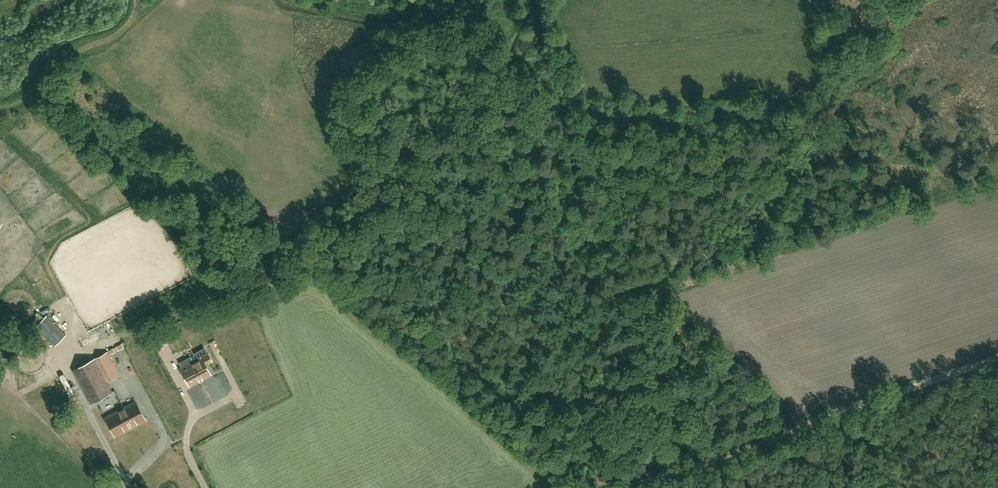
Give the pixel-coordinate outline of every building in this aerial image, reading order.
[(46,303),(43,307),(51,314),(54,311),(46,303)] [(18,344),(35,327),(44,318),(38,313),(36,315),(37,317),(30,324),(28,323),(13,339),(18,344)] [(54,345),(65,334),(46,315),(44,318),(35,327),(54,345)] [(166,338),(156,343),(158,348),(169,343),(166,338)] [(121,376),(111,355),(109,352),(74,370),(91,404),(113,393),(107,383),(121,376)] [(198,359),(195,355),(180,363),(182,367),(180,368),(189,387),(200,381),(199,381),(211,374),(206,365),(212,361),(208,354),(198,359)] [(46,388),(62,378),(58,372),(43,383),(46,388)] [(184,409),(188,407),(184,398),(180,400),(184,409)] [(116,436),(131,428),(146,420),(137,402),(107,418),(116,436)]
